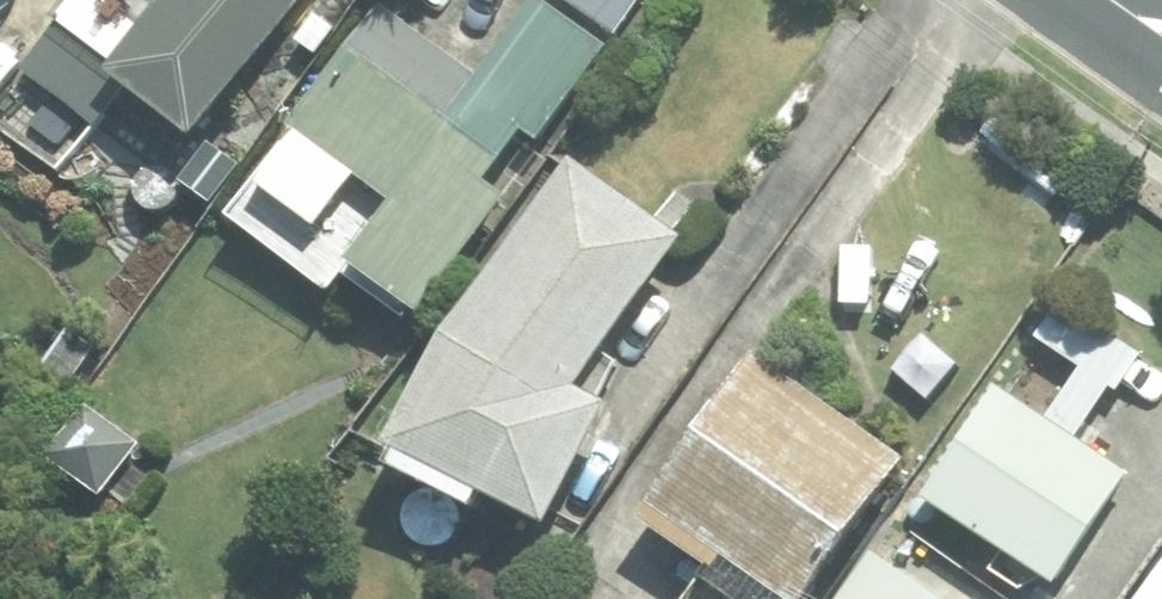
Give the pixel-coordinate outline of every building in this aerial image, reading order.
[(31,77),(109,133),(137,93),(213,145),(317,0),(85,0),(31,77)] [(242,225),(343,296),(362,268),(438,321),(517,205),(494,189),(532,133),(548,144),(614,48),(544,0),(543,0),(489,78),(391,11),(242,225)] [(618,38),(644,0),(564,0),(618,38)] [(324,18),(302,46),(321,61),(343,33),(324,18)] [(466,346),(412,460),(422,465),(415,481),(495,518),(503,502),(571,535),(628,414),(596,398),(701,242),(587,166),(466,346)] [(1046,339),(1095,371),(1060,425),(1012,395),(939,506),(1068,592),(1143,480),(1086,444),(1122,388),(1127,391),(1148,362),(1066,307),(1046,339)] [(76,335),(52,375),(78,390),(102,350),(76,335)] [(721,575),(703,598),(824,598),(918,467),(769,360),(719,428),(712,424),(692,451),(704,460),(656,528),(721,575)] [(99,410),(61,464),(111,500),(149,446),(99,410)] [(883,562),(857,598),(937,598),(883,562)]
